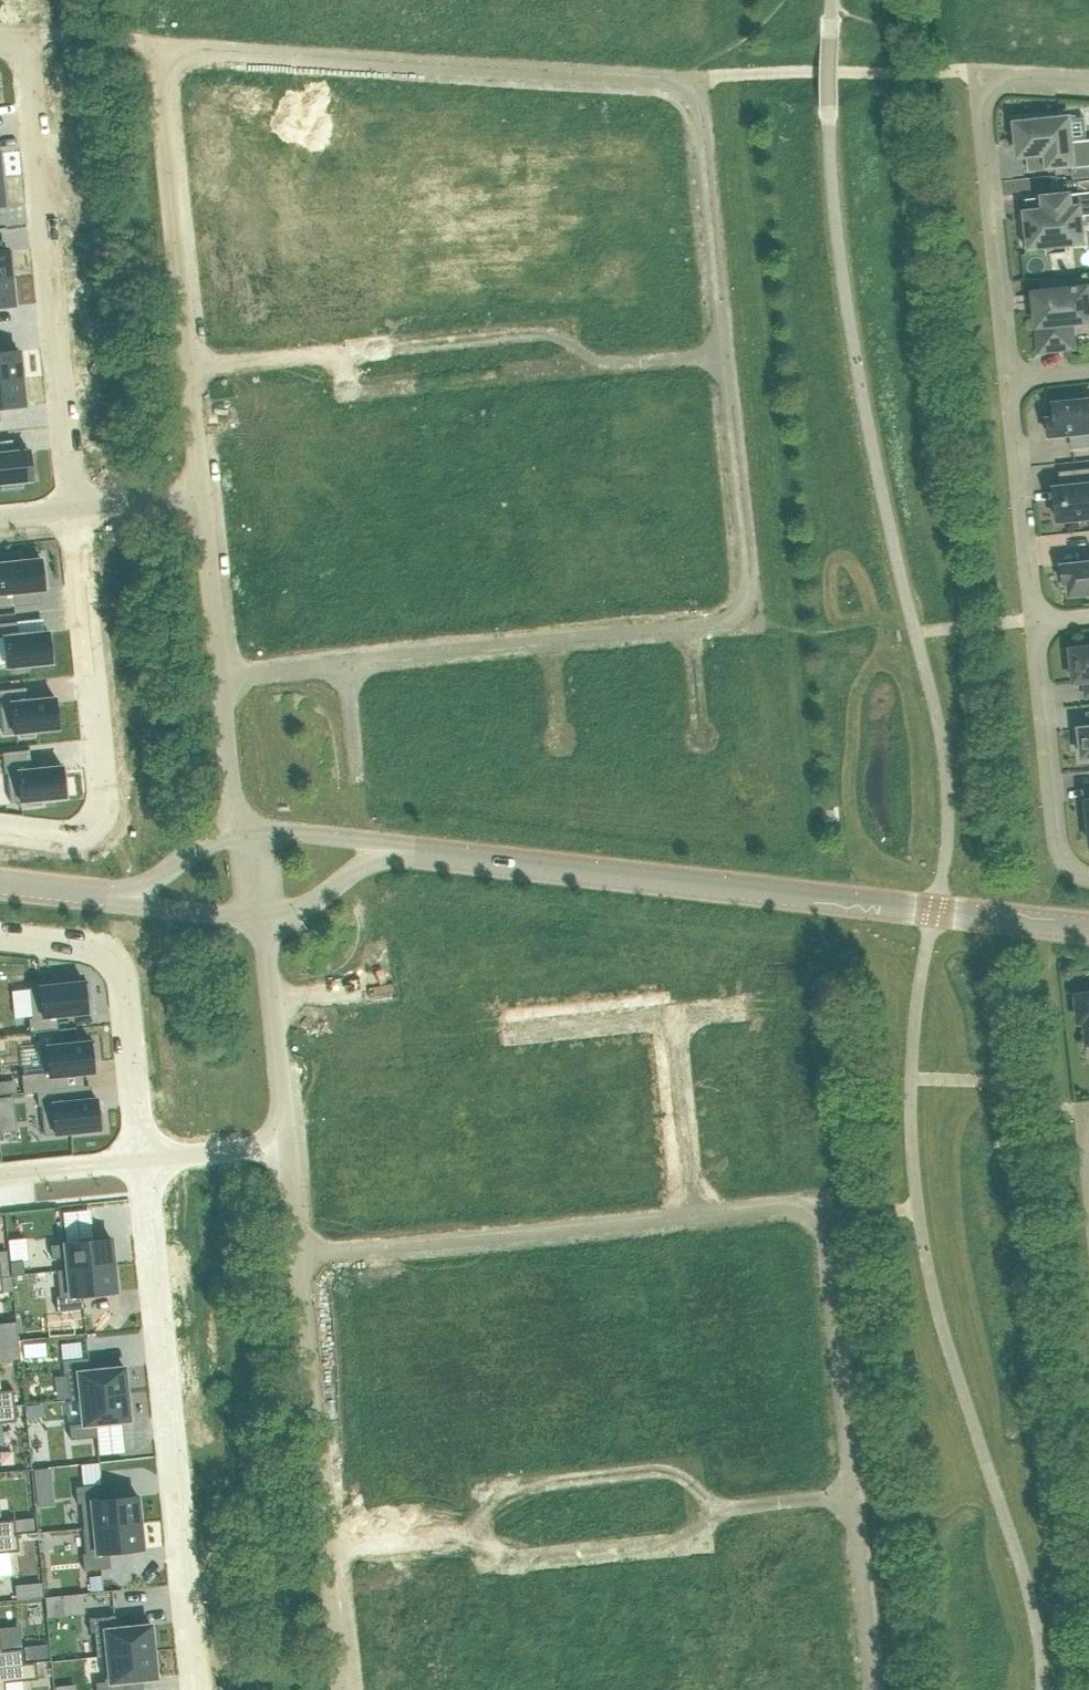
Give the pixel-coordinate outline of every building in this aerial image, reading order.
[(1018,125),(1021,156),(1049,153),(1050,171),(1073,168),(1074,178),(1088,177),(1088,141),(1071,143),(1068,120),(1055,121),(1054,116),(1032,118),(1033,123),(1018,125)] [(1024,228),(1026,249),(1046,247),(1047,255),(1069,253),(1068,244),(1084,242),(1081,216),(1088,215),(1088,194),(1052,197),(1044,198),(1045,211),(1027,213),(1028,228),(1024,228)] [(11,279),(9,251),(0,252),(0,280),(11,279)] [(1035,294),(1037,309),(1041,351),(1070,348),(1070,347),(1073,347),(1071,323),(1088,321),(1088,288),(1086,275),(1086,274),(1040,278),(1041,280),(1042,293),(1035,294)] [(0,280),(0,308),(14,306),(11,279),(0,280)] [(22,379),(19,351),(0,353),(0,381),(22,379)] [(0,381),(0,409),(25,406),(22,379),(0,381)] [(1048,419),(1050,437),(1072,434),(1074,449),(1088,447),(1088,400),(1054,404),(1056,418),(1048,419)] [(2,483),(3,490),(22,487),(22,481),(32,480),(29,452),(0,455),(0,484),(2,483)] [(1055,488),(1058,521),(1088,518),(1088,469),(1086,469),(1088,485),(1055,488)] [(15,607),(14,594),(44,591),(41,559),(16,562),(16,558),(2,559),(3,563),(0,564),(0,608),(15,607)] [(1063,565),(1065,584),(1069,584),(1070,596),(1088,594),(1088,598),(1088,563),(1063,565)] [(0,624),(0,637),(4,637),(7,668),(13,667),(14,671),(27,670),(27,666),(52,663),(48,632),(18,635),(17,622),(0,624)] [(1070,664),(1071,676),(1075,678),(1075,682),(1086,681),(1087,696),(1088,696),(1088,644),(1086,645),(1083,648),(1072,649),(1073,661),(1070,664)] [(0,691),(0,702),(3,735),(20,733),(21,738),(34,736),(34,732),(58,729),(55,698),(28,701),(26,688),(0,691)] [(1076,732),(1077,747),(1082,746),(1083,759),(1088,758),(1088,727),(1080,728),(1080,732),(1076,732)] [(30,750),(2,753),(4,774),(7,774),(10,803),(27,802),(28,806),(41,805),(41,800),(65,798),(62,767),(32,770),(30,750)] [(32,1018),(29,1019),(30,1032),(58,1029),(57,1016),(88,1013),(86,1000),(90,999),(89,983),(85,983),(84,982),(29,988),(32,1018)] [(1076,1002),(1077,1016),(1081,1016),(1082,1021),(1088,1020),(1088,1032),(1088,992),(1083,993),(1084,996),(1079,997),(1079,1001),(1076,1002)] [(43,1073),(22,1075),(24,1094),(37,1093),(37,1092),(56,1090),(55,1089),(54,1077),(93,1073),(92,1059),(96,1059),(94,1043),(90,1043),(90,1042),(41,1047),(43,1073)] [(15,1081),(0,1083),(0,1095),(16,1093),(15,1081)] [(56,1090),(37,1092),(37,1093),(38,1107),(42,1106),(45,1136),(100,1130),(100,1128),(103,1128),(102,1112),(98,1112),(96,1099),(65,1102),(64,1088),(55,1089),(56,1090)] [(0,1098),(0,1132),(15,1130),(12,1097),(0,1098)] [(92,1241),(50,1245),(52,1259),(66,1257),(67,1269),(57,1270),(57,1271),(114,1265),(111,1239),(107,1239),(106,1236),(91,1237),(92,1241)] [(24,1261),(10,1263),(12,1276),(25,1274),(24,1261)] [(60,1296),(56,1296),(57,1311),(84,1309),(82,1295),(116,1292),(114,1265),(57,1271),(60,1296)] [(89,1358),(62,1360),(64,1375),(68,1375),(70,1401),(81,1400),(81,1399),(127,1394),(124,1368),(90,1371),(89,1358)] [(15,1406),(13,1390),(0,1391),(0,1407),(15,1406)] [(83,1423),(69,1425),(71,1440),(97,1437),(96,1424),(130,1420),(127,1394),(81,1399),(81,1400),(83,1423)] [(16,1421),(15,1406),(0,1407),(0,1423),(16,1421)] [(34,1470),(38,1506),(53,1505),(49,1468),(34,1470)] [(102,1484),(76,1487),(77,1504),(81,1504),(84,1528),(140,1522),(138,1496),(104,1499),(102,1484)] [(16,1535),(16,1534),(14,1520),(0,1521),(0,1537),(16,1535)] [(86,1553),(82,1554),(84,1571),(111,1568),(109,1552),(143,1549),(140,1522),(84,1528),(86,1553)] [(19,1551),(17,1534),(16,1534),(16,1535),(0,1537),(0,1553),(19,1551)] [(102,1590),(101,1576),(89,1577),(91,1591),(102,1590)] [(41,1583),(28,1584),(30,1598),(42,1596),(41,1583)] [(64,1596),(65,1614),(84,1612),(82,1595),(64,1596)] [(115,1615),(89,1618),(91,1633),(94,1632),(97,1658),(102,1657),(102,1656),(154,1651),(151,1624),(117,1628),(115,1615)] [(24,1664),(24,1663),(22,1649),(2,1651),(0,1634),(0,1667),(24,1664)] [(96,1682),(96,1689),(123,1689),(122,1681),(157,1678),(154,1651),(102,1656),(102,1657),(105,1681),(96,1682)] [(5,1682),(38,1679),(36,1662),(24,1663),(24,1664),(0,1667),(0,1689),(6,1689),(5,1682)]
